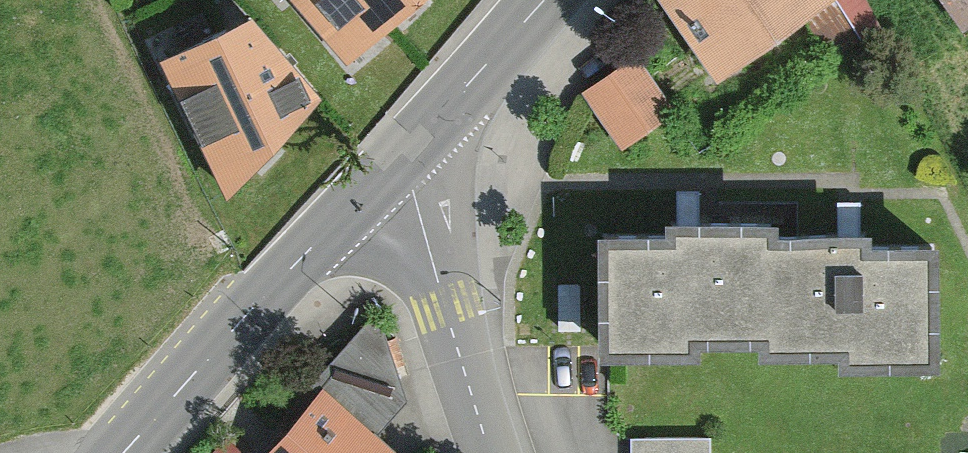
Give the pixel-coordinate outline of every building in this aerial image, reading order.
[(354,70),(435,0),(292,0),(354,70)] [(724,91),(811,30),(836,64),(881,32),(863,0),(660,0),(724,91)] [(967,31),(967,0),(947,0),(967,31)] [(253,3),(158,52),(226,192),(321,89),(253,3)] [(632,66),(584,101),(623,154),(671,119),(632,66)] [(673,247),(608,248),(610,368),(705,367),(704,353),(769,352),(770,373),(793,373),(793,365),(790,250),(790,231),(673,233),(673,247)] [(879,249),(790,250),(793,365),(854,364),(855,379),(945,377),(943,260),(879,261),(879,249)] [(330,395),(280,452),(398,452),(330,395)] [(624,444),(625,452),(701,452),(701,443),(624,444)]
